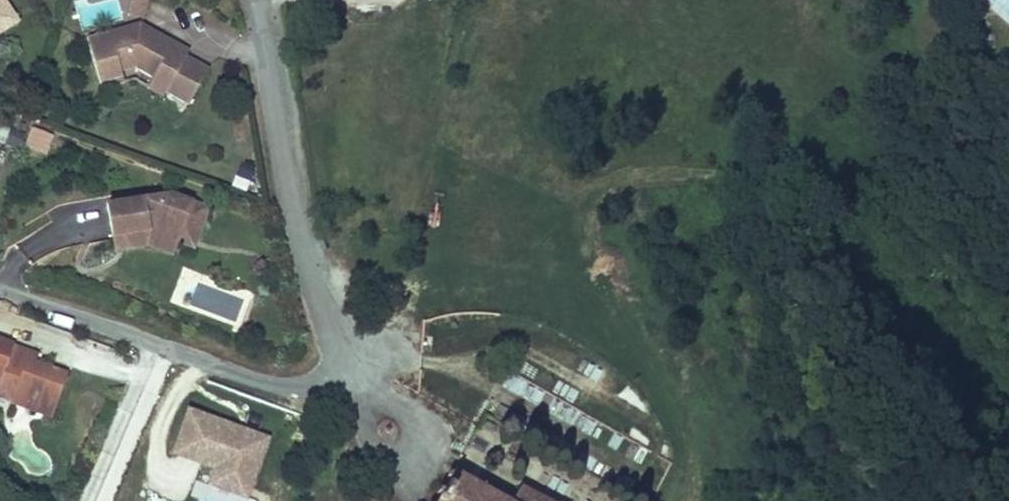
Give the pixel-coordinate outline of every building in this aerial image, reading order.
[(19,16),(9,0),(0,0),(0,27),(19,16)] [(147,0),(130,0),(129,18),(147,19),(147,0)] [(198,103),(215,73),(192,61),(163,46),(166,40),(144,29),(96,44),(109,84),(131,77),(130,73),(144,69),(163,78),(167,71),(182,78),(175,92),(198,103)] [(163,46),(192,61),(195,55),(166,40),(163,46)] [(163,78),(158,88),(173,96),(175,92),(182,78),(167,71),(163,78)] [(120,190),(123,223),(158,218),(187,230),(196,234),(200,224),(207,229),(221,199),(185,184),(120,190)] [(181,243),(187,230),(158,218),(123,223),(125,237),(156,234),(181,243)] [(17,393),(13,405),(56,419),(72,371),(38,360),(36,368),(24,365),(27,356),(0,348),(0,388),(17,393)] [(24,365),(36,368),(38,360),(27,356),(24,365)] [(13,405),(17,393),(0,388),(0,404),(12,408),(13,405)] [(268,439),(187,411),(171,454),(213,469),(207,485),(247,499),(268,439)] [(514,497),(456,464),(435,500),(557,500),(522,482),(514,497)]
